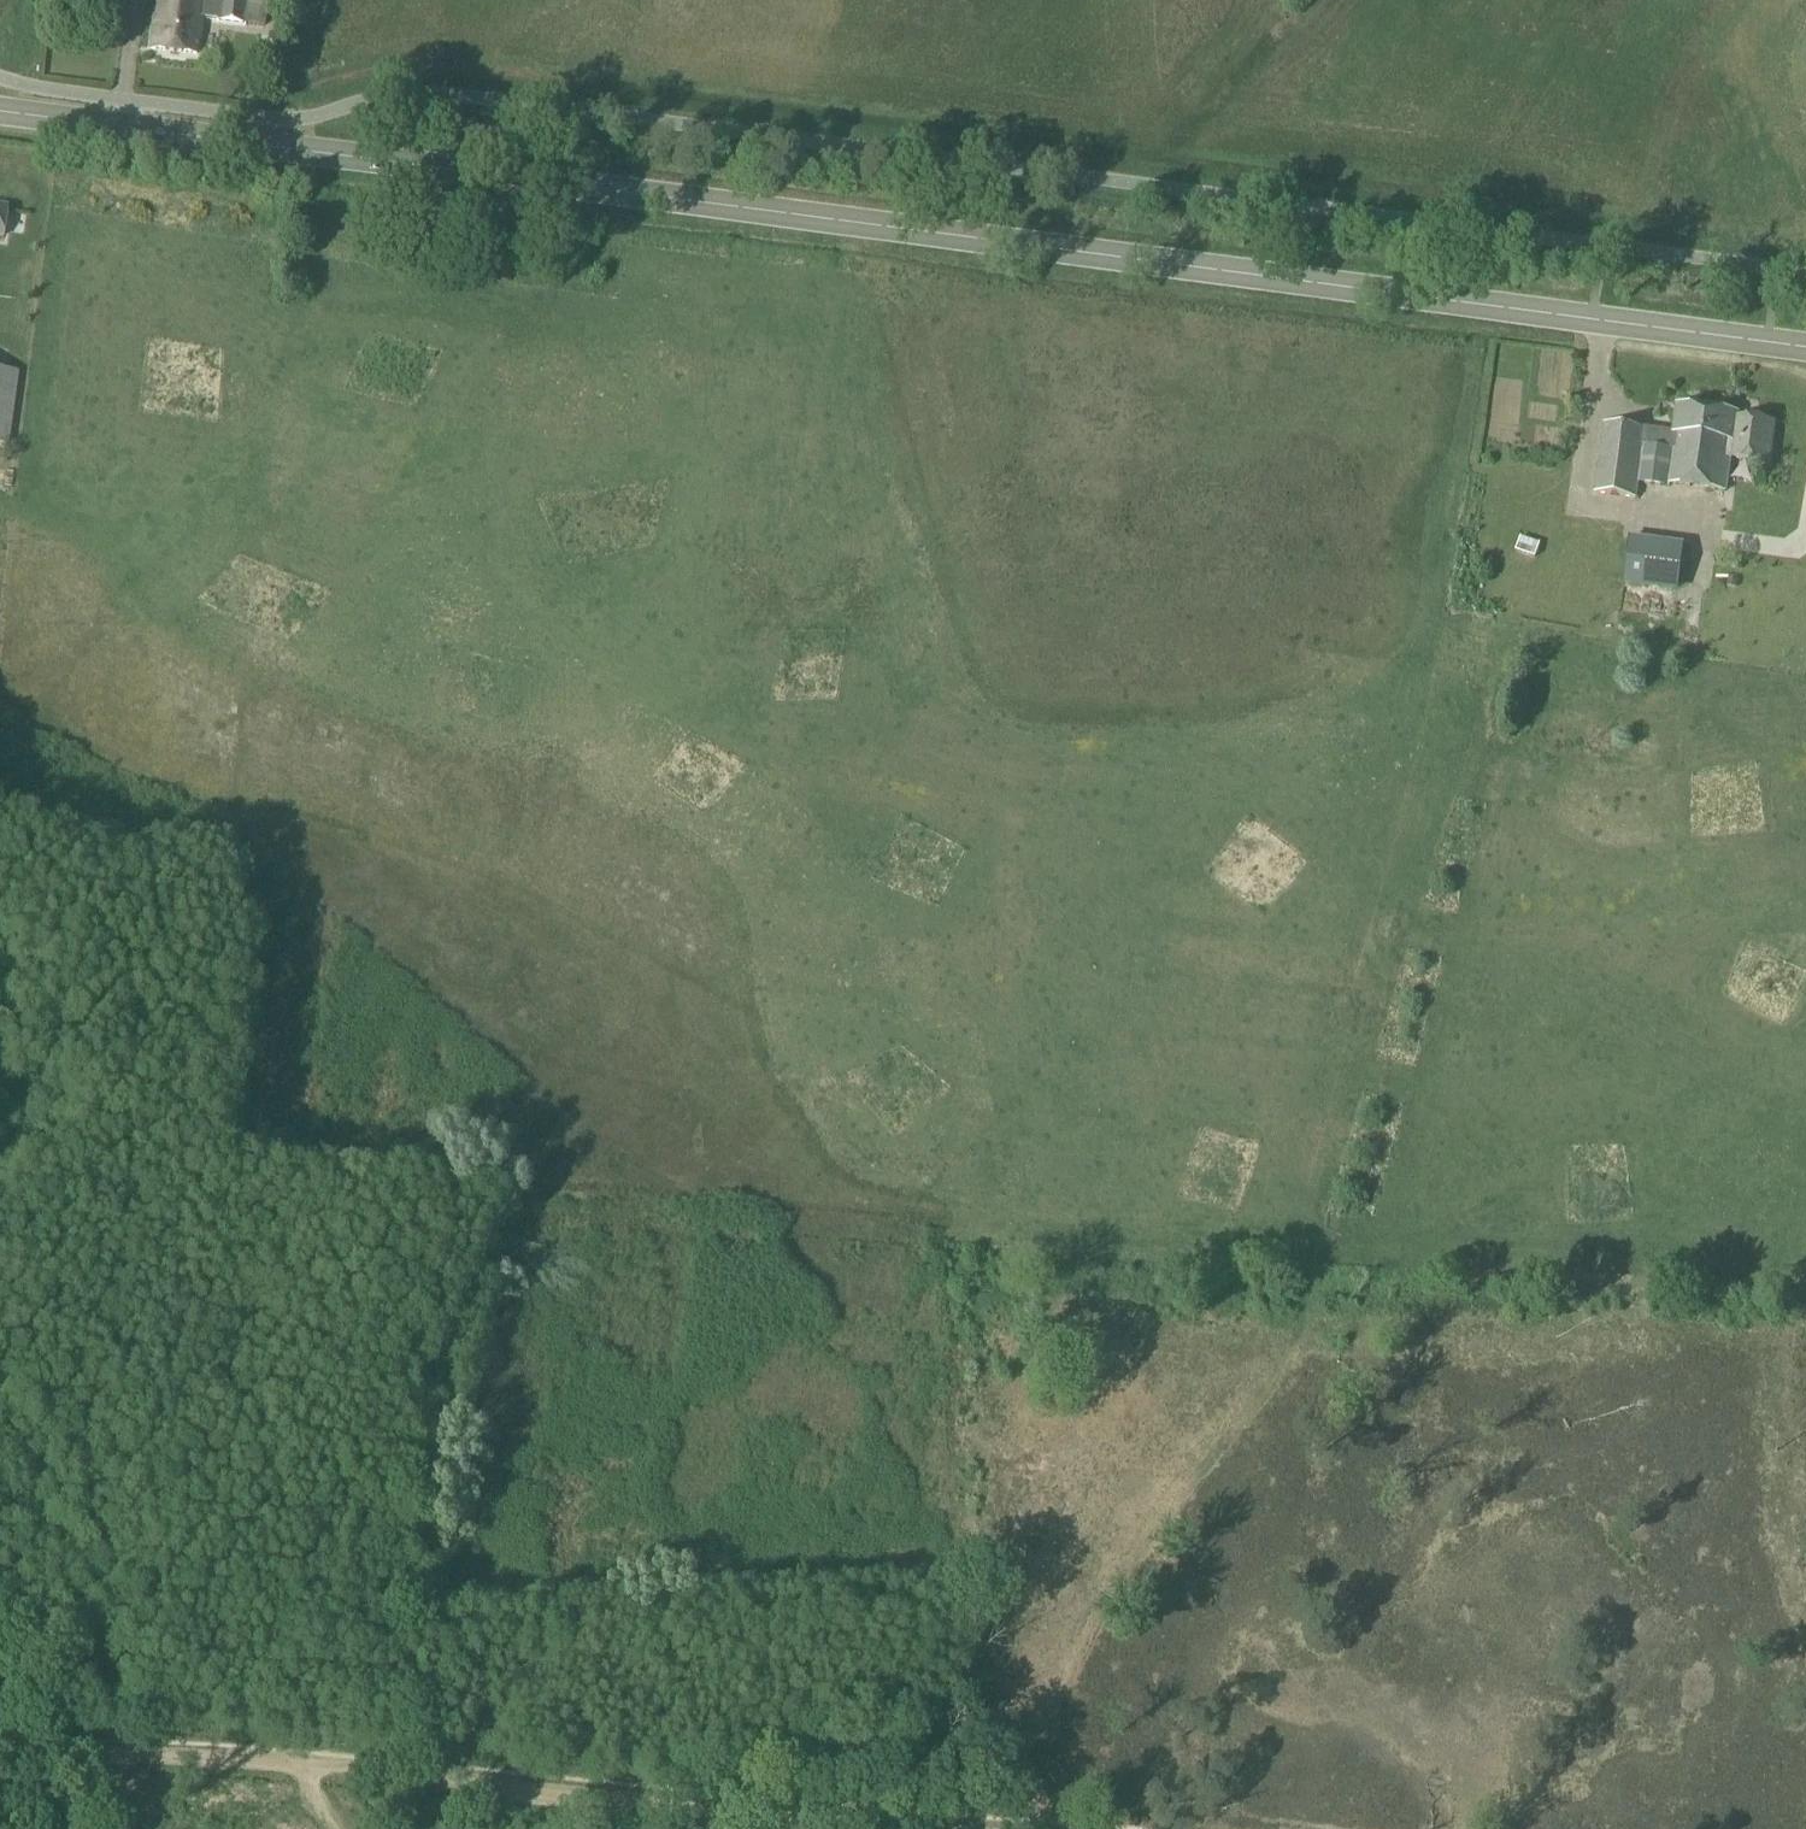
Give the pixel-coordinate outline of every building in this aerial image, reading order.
[(198,55),(203,19),(218,21),(218,22),(247,26),(272,30),(276,9),(269,8),(269,0),(158,0),(152,50),(198,55)] [(10,447),(21,372),(0,370),(0,445),(10,447)] [(1597,494),(1636,499),(1638,484),(1669,487),(1669,485),(1726,492),(1730,459),(1769,464),(1774,424),(1738,420),(1739,413),(1677,405),(1674,432),(1606,424),(1597,494)] [(1627,537),(1629,589),(1646,589),(1648,628),(1683,626),(1679,535),(1627,537)] [(1535,558),(1539,545),(1521,539),(1517,553),(1535,558)]
